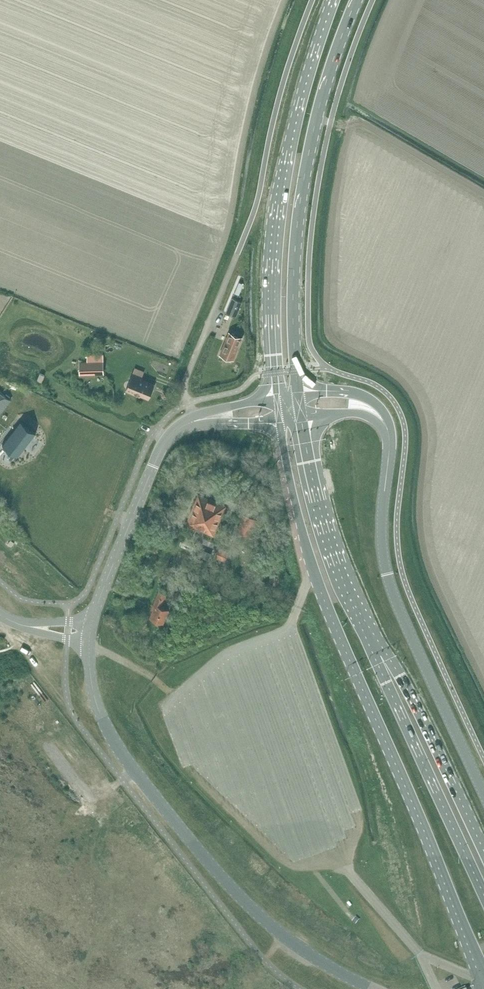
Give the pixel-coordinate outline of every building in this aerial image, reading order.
[(239,281),(235,292),(239,294),(244,283),(239,281)] [(233,297),(227,313),(236,316),(242,301),(233,297)] [(230,332),(221,355),(234,360),(243,337),(230,332)] [(104,374),(104,365),(104,354),(87,355),(87,361),(80,361),(80,375),(104,374)] [(136,373),(146,377),(149,370),(138,366),(136,373)] [(133,373),(126,389),(140,396),(141,394),(150,398),(156,384),(144,379),(144,378),(133,373)] [(11,399),(0,390),(0,413),(11,399)] [(21,418),(2,442),(3,443),(6,440),(20,451),(18,454),(18,455),(37,431),(36,430),(36,431),(22,419),(21,418)] [(199,494),(187,523),(213,535),(226,506),(199,494)] [(244,513),(237,530),(250,536),(255,524),(259,526),(263,516),(257,513),(255,518),(244,513)] [(181,540),(179,545),(193,550),(194,546),(181,540)] [(220,547),(215,557),(226,561),(230,551),(220,547)] [(180,550),(176,559),(187,564),(191,554),(180,550)] [(154,610),(151,618),(163,622),(169,608),(162,606),(168,593),(160,590),(152,609),(154,610)]
